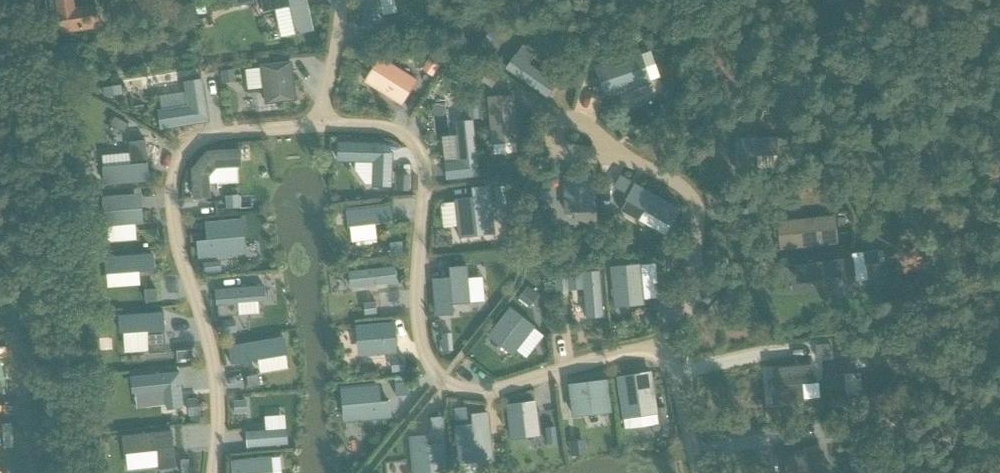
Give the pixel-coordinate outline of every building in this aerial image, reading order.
[(96,13),(98,13),(97,6),(94,6),(94,5),(74,8),(73,0),(54,0),(59,32),(98,26),(96,13)] [(263,12),(277,9),(283,37),(296,34),(313,30),(306,0),(260,0),(263,12)] [(378,0),(362,0),(364,15),(363,17),(364,24),(367,26),(373,24),(375,22),(382,21),(378,0)] [(487,32),(480,41),(488,46),(498,32),(491,26),(487,32)] [(612,33),(599,37),(604,51),(617,47),(616,44),(612,33)] [(642,54),(599,68),(608,96),(651,82),(642,54)] [(515,55),(506,69),(546,97),(555,83),(515,55)] [(417,79),(380,56),(364,82),(401,105),(417,79)] [(428,57),(421,69),(424,71),(433,77),(435,73),(440,64),(433,60),(428,57)] [(260,68),(248,69),(250,90),(263,89),(265,104),(297,101),(292,60),(260,64),(260,68)] [(234,68),(221,69),(222,83),(235,81),(235,76),(234,68)] [(488,70),(481,80),(488,85),(493,88),(500,78),(488,70)] [(186,83),(190,106),(159,111),(161,119),(159,122),(160,127),(163,129),(168,128),(170,126),(208,120),(202,80),(186,83)] [(116,85),(103,87),(104,97),(122,94),(122,91),(121,84),(116,85)] [(513,94),(487,97),(490,134),(517,131),(513,94)] [(476,99),(468,100),(469,119),(478,118),(476,99)] [(115,116),(110,125),(124,133),(129,124),(115,116)] [(473,121),(456,122),(460,161),(445,163),(447,179),(479,176),(473,121)] [(777,137),(736,138),(737,156),(777,155),(777,137)] [(130,152),(102,155),(105,185),(149,180),(145,140),(129,142),(130,152)] [(337,153),(337,159),(339,161),(346,162),(348,160),(355,160),(355,169),(366,183),(374,184),(374,185),(390,186),(391,152),(384,152),(384,145),(339,144),(339,152),(337,153)] [(210,176),(216,168),(242,167),(241,149),(208,151),(191,169),(193,199),(211,197),(210,176)] [(394,173),(394,190),(409,190),(409,174),(394,173)] [(596,212),(597,175),(564,174),(564,212),(596,212)] [(621,176),(615,186),(625,192),(631,182),(621,176)] [(823,178),(813,180),(815,191),(826,189),(823,178)] [(680,209),(635,184),(620,211),(638,221),(645,210),(671,225),(680,209)] [(470,196),(452,198),(457,237),(493,233),(487,185),(469,187),(470,196)] [(502,210),(503,185),(493,185),(492,210),(502,210)] [(550,185),(539,186),(540,200),(551,199),(550,194),(550,185)] [(144,223),(141,193),(102,196),(104,227),(144,223)] [(229,194),(226,195),(226,199),(227,209),(235,208),(240,208),(240,204),(239,194),(229,194)] [(100,211),(100,209),(99,197),(85,198),(85,202),(86,212),(100,211)] [(375,223),(392,221),(390,203),(345,208),(348,227),(350,227),(352,241),(377,238),(375,223)] [(834,217),(792,221),(794,247),(837,243),(834,217)] [(234,254),(232,238),(242,237),(241,229),(243,227),(242,219),(234,219),(232,221),(206,224),(208,240),(198,241),(199,257),(234,254)] [(402,240),(390,241),(390,242),(391,254),(404,252),(403,244),(402,240)] [(876,250),(864,252),(866,264),(878,262),(876,250)] [(852,258),(796,265),(799,283),(854,275),(855,281),(868,280),(864,252),(851,254),(852,258)] [(676,253),(663,254),(664,264),(677,262),(676,253)] [(152,254),(104,257),(105,273),(153,270),(152,254)] [(218,260),(202,262),(203,271),(219,270),(218,260)] [(614,302),(644,300),(641,265),(611,267),(614,302)] [(395,266),(349,272),(351,288),(397,282),(395,266)] [(450,279),(434,280),(437,315),(453,313),(452,303),(468,302),(485,301),(483,277),(466,279),(466,277),(468,274),(467,266),(459,267),(457,269),(449,269),(450,279)] [(599,271),(583,273),(586,317),(603,316),(599,271)] [(569,274),(555,275),(556,288),(570,286),(569,274)] [(263,285),(215,289),(216,305),(218,304),(219,316),(239,315),(259,314),(258,301),(265,301),(263,285)] [(537,295),(528,288),(520,297),(530,304),(537,295)] [(156,289),(145,290),(146,301),(157,300),(156,289)] [(376,302),(363,304),(365,314),(377,313),(376,302)] [(510,309),(489,335),(501,345),(504,341),(515,350),(515,349),(526,358),(544,336),(533,327),(510,309)] [(163,312),(119,315),(120,332),(124,332),(125,353),(149,351),(149,353),(166,352),(163,312)] [(222,321),(223,333),(235,332),(234,320),(222,321)] [(358,341),(364,340),(365,354),(396,351),(393,324),(357,327),(358,341)] [(451,335),(442,336),(444,352),(453,351),(451,335)] [(283,337),(228,347),(231,364),(258,359),(286,354),(283,337)] [(827,344),(816,345),(817,356),(828,355),(827,344)] [(192,349),(176,351),(177,360),(193,358),(192,349)] [(404,357),(391,359),(393,372),(406,371),(404,357)] [(812,367),(772,371),(775,403),(803,400),(801,384),(814,383),(812,367)] [(179,372),(131,377),(133,393),(165,390),(167,409),(183,408),(179,372)] [(650,373),(618,377),(624,419),(626,427),(657,422),(667,421),(665,407),(655,408),(650,373)] [(258,374),(246,376),(248,388),(260,386),(258,374)] [(613,412),(608,379),(568,385),(572,417),(613,412)] [(379,383),(340,387),(344,423),(390,419),(388,401),(381,402),(379,383)] [(407,383),(394,384),(396,396),(408,395),(407,383)] [(197,398),(188,399),(190,415),(199,414),(197,398)] [(245,400),(234,401),(234,413),(246,412),(245,400)] [(535,402),(507,405),(511,438),(525,437),(524,431),(538,429),(535,402)] [(466,406),(453,408),(455,420),(467,419),(466,406)] [(471,424),(454,426),(458,464),(477,462),(476,450),(492,448),(488,412),(470,414),(471,424)] [(860,415),(848,418),(850,429),(862,427),(860,415)] [(442,417),(430,418),(431,430),(443,429),(442,417)] [(548,444),(557,443),(555,427),(546,429),(548,444)] [(286,429),(246,432),(247,447),(270,445),(287,444),(286,429)] [(172,431),(124,436),(126,453),(128,470),(159,467),(160,469),(176,467),(172,431)] [(409,436),(413,471),(438,468),(438,472),(448,472),(445,442),(429,444),(428,434),(409,436)] [(583,439),(570,440),(572,456),(585,454),(583,439)] [(786,458),(789,472),(831,472),(829,465),(823,466),(821,452),(786,458)] [(271,456),(230,459),(232,472),(273,472),(271,456)] [(189,459),(180,460),(182,472),(191,472),(189,459)]
